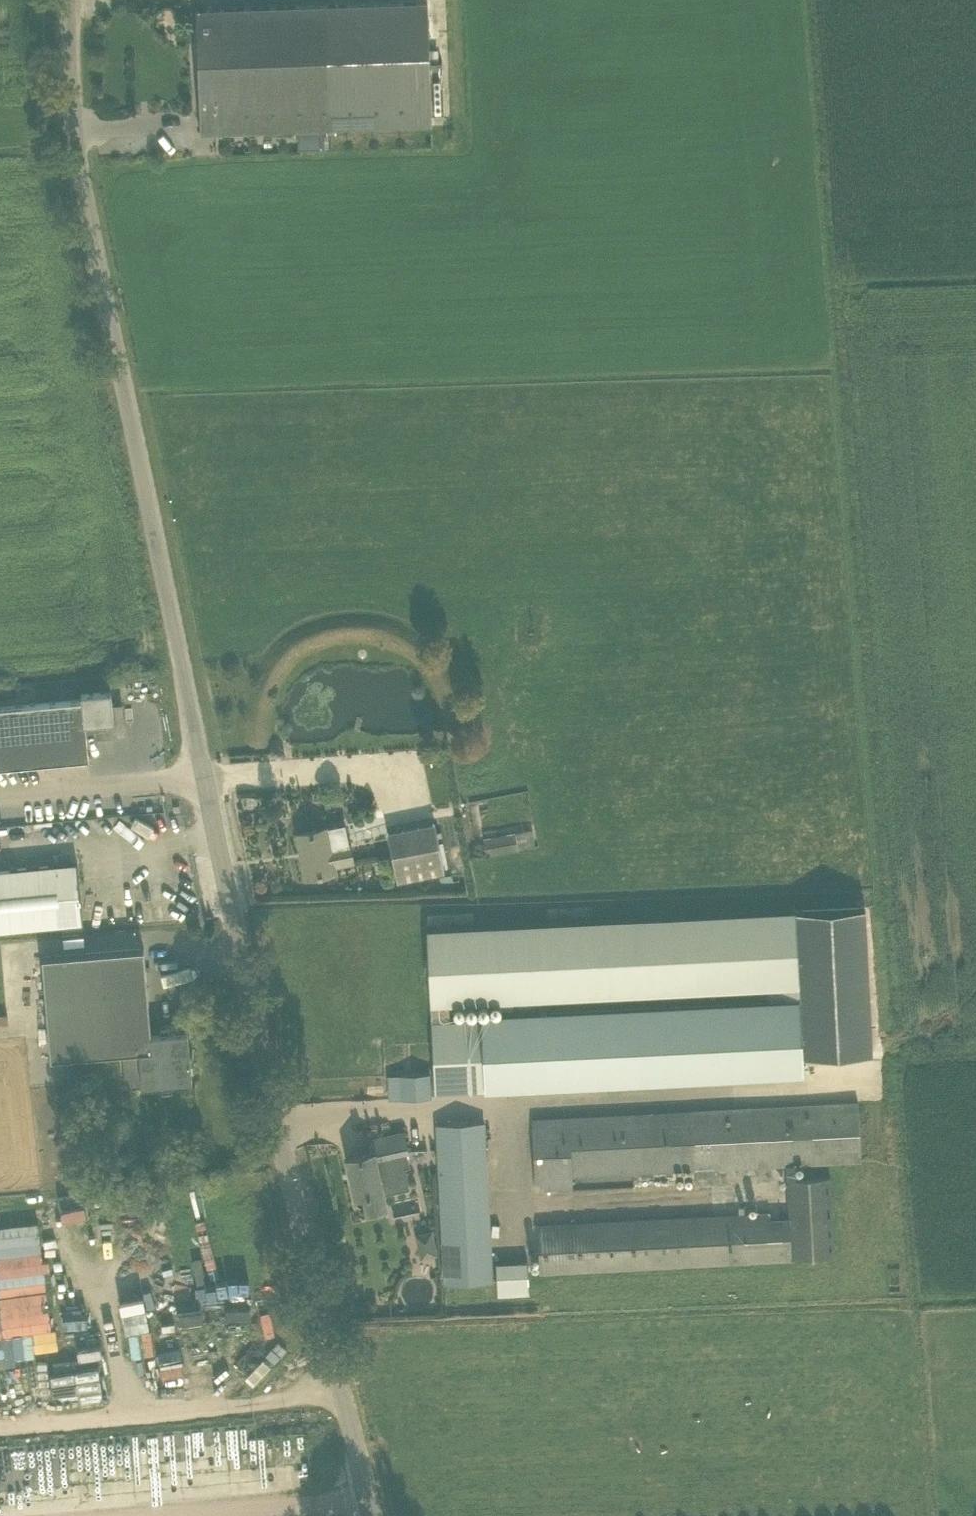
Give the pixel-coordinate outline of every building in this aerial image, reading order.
[(429,62),(427,0),(197,9),(201,133),(298,129),(299,147),(325,146),(324,128),(431,124),(431,113),(444,113),(442,61),(429,62)] [(63,700),(69,759),(89,758),(86,727),(98,726),(98,731),(102,734),(123,732),(120,706),(113,707),(111,690),(81,693),(82,698),(63,700)] [(0,707),(0,766),(69,759),(63,700),(0,707)] [(271,747),(271,754),(278,759),(285,757),(285,750),(278,744),(271,747)] [(388,831),(399,880),(445,870),(435,821),(388,831)] [(347,822),(330,825),(330,824),(295,831),(305,879),(338,872),(337,866),(355,862),(351,843),(347,822)] [(532,829),(483,836),(485,853),(519,848),(519,847),(535,845),(532,829)] [(83,921),(78,862),(0,869),(0,929),(83,921)] [(435,1091),(804,1073),(803,1056),(866,1052),(859,907),(427,929),(435,1091)] [(43,957),(52,1056),(122,1050),(126,1086),(143,1085),(143,1087),(193,1083),(188,1032),(152,1035),(144,949),(43,957)] [(432,1096),(431,1072),(388,1074),(389,1098),(432,1096)] [(770,1210),(684,1216),(537,1223),(540,1273),(791,1260),(791,1255),(833,1254),(830,1175),(796,1176),(795,1164),(860,1161),(858,1102),(532,1118),(535,1189),(574,1187),(573,1175),(697,1169),(697,1175),(715,1175),(715,1168),(786,1165),(789,1216),(770,1217),(770,1210)] [(435,1122),(443,1284),(495,1281),(487,1120),(435,1122)] [(406,1183),(401,1159),(410,1157),(403,1131),(371,1138),(373,1151),(347,1157),(355,1195),(363,1193),(368,1213),(389,1209),(384,1190),(387,1189),(388,1187),(400,1184),(401,1186),(404,1186),(406,1183)] [(417,1230),(420,1256),(439,1254),(437,1228),(417,1230)] [(499,1293),(531,1292),(530,1259),(498,1260),(499,1293)] [(266,1357),(246,1377),(252,1383),(272,1364),(266,1357)]
